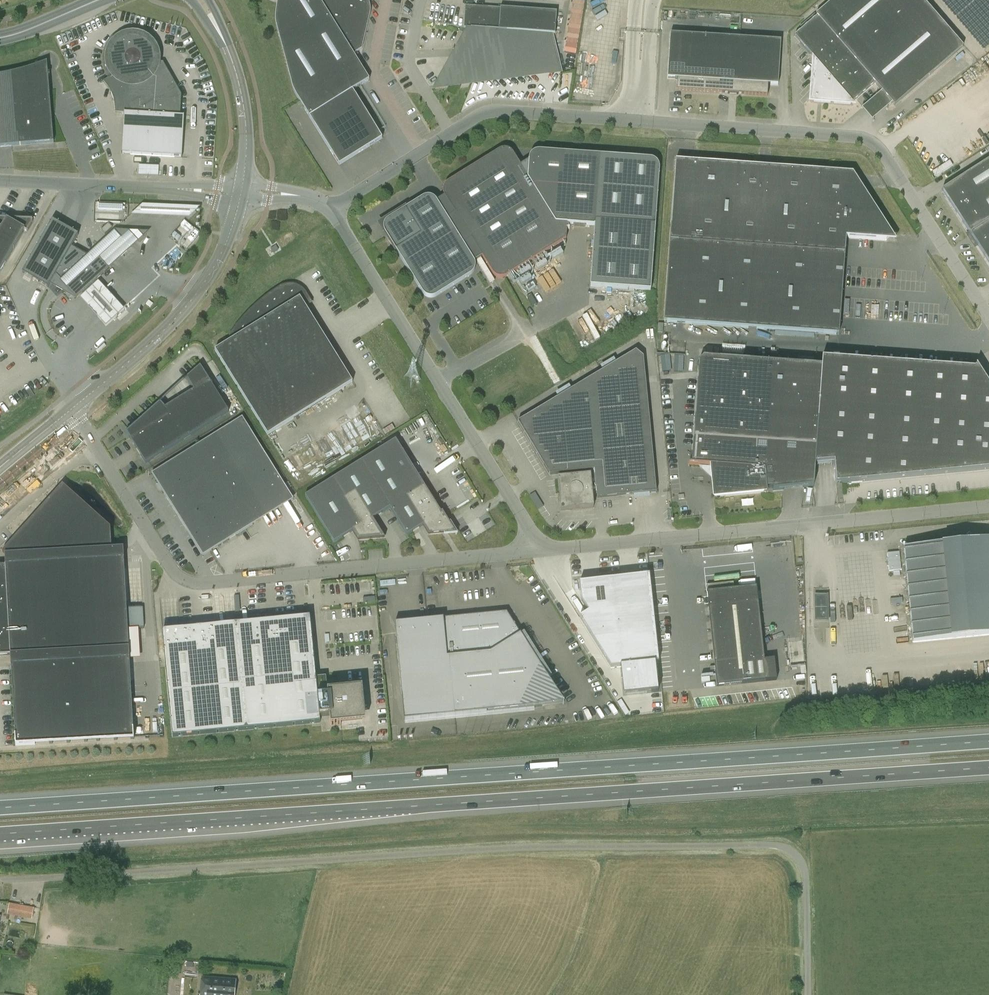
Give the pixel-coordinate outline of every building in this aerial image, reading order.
[(277,1),(276,13),(275,15),(275,17),(275,19),(275,22),(276,24),(276,26),(293,90),(301,102),(342,168),(390,136),(358,87),(369,80),(353,54),(362,49),(370,15),(370,13),(370,12),(370,10),(370,9),(370,7),(370,6),(370,5),(369,3),(369,2),(368,0),(274,0),(275,0),(277,1)] [(875,84),(881,92),(862,108),(873,121),(892,104),(894,107),(963,47),(922,0),(833,0),(816,15),(817,17),(794,36),(814,60),(811,101),(852,104),(875,84)] [(465,6),(463,28),(471,28),(441,84),(544,69),(559,67),(551,34),(555,34),(557,12),(465,6)] [(768,85),(778,86),(780,41),(670,34),(667,79),(677,79),(676,91),(767,96),(768,85)] [(145,38),(143,38),(142,37),(140,36),(137,35),(135,35),(134,35),(132,35),(130,35),(129,35),(127,36),(125,36),(124,37),(122,37),(120,38),(118,40),(115,35),(114,36),(112,37),(110,39),(109,41),(107,44),(106,45),(105,47),(104,49),(103,52),(103,53),(103,55),(102,57),(102,58),(102,59),(102,61),(102,63),(102,64),(103,66),(103,68),(104,70),(104,71),(105,73),(106,74),(107,77),(108,78),(109,79),(110,80),(114,77),(115,78),(117,79),(119,81),(120,81),(122,82),(123,83),(125,84),(127,84),(127,95),(123,95),(123,100),(126,101),(125,113),(124,113),(121,154),(135,154),(182,157),(184,117),(180,116),(181,95),(163,63),(157,63),(157,62),(158,60),(158,59),(157,58),(157,56),(157,55),(157,54),(156,52),(156,51),(155,49),(154,48),(153,46),(153,45),(151,44),(151,43),(149,41),(148,41),(147,39),(145,38)] [(38,65),(38,64),(35,65),(35,66),(36,68),(25,71),(14,74),(3,76),(0,77),(0,147),(53,143),(49,90),(48,90),(47,75),(48,75),(49,75),(49,73),(47,73),(46,72),(44,72),(42,71),(41,69),(40,69),(39,68),(38,66),(38,65)] [(605,288),(650,291),(655,226),(659,170),(659,166),(657,163),(653,160),(649,159),(539,151),(538,151),(537,151),(536,152),(534,152),(533,153),(532,154),(531,154),(531,155),(530,156),(530,157),(529,158),(529,159),(529,160),(528,161),(520,166),(514,157),(513,156),(513,155),(513,154),(512,153),(511,152),(510,151),(509,151),(508,150),(507,150),(506,149),(505,149),(504,149),(503,149),(501,150),(500,150),(499,151),(448,183),(447,183),(446,184),(445,185),(444,186),(444,187),(443,188),(443,189),(443,190),(443,191),(443,192),(443,193),(443,194),(443,195),(444,195),(444,197),(436,201),(435,200),(435,199),(434,199),(432,198),(431,197),(430,197),(428,197),(427,197),(426,197),(425,197),(423,198),(391,217),(393,220),(383,226),(389,236),(386,237),(422,294),(423,295),(424,295),(425,296),(426,297),(427,297),(428,298),(430,298),(431,298),(432,298),(433,298),(434,298),(436,297),(471,275),(472,274),(473,273),(474,272),(474,271),(475,270),(475,269),(475,268),(475,267),(475,266),(475,265),(475,264),(475,263),(474,262),(482,257),(492,274),(493,275),(494,276),(495,276),(496,277),(498,278),(499,278),(500,278),(501,278),(503,278),(504,278),(505,277),(566,240),(567,224),(594,226),(591,276),(590,287),(605,288)] [(942,190),(988,264),(988,160),(942,190)] [(699,163),(675,161),(664,322),(839,335),(846,238),(896,241),(852,174),(699,163)] [(179,208),(180,205),(95,203),(95,220),(120,221),(120,214),(159,215),(159,208),(179,208)] [(7,220),(7,219),(8,219),(8,218),(5,218),(0,218),(0,232),(7,220)] [(7,220),(0,232),(0,273),(25,231),(27,232),(33,222),(33,221),(32,220),(31,220),(28,219),(28,220),(18,219),(15,224),(7,220)] [(75,298),(96,279),(97,280),(109,269),(99,258),(121,238),(118,234),(114,230),(87,255),(72,246),(78,235),(52,221),(22,273),(48,288),(56,275),(60,280),(59,281),(75,298)] [(182,221),(171,238),(188,248),(199,231),(182,221)] [(105,235),(112,228),(109,224),(102,231),(105,235)] [(101,282),(82,299),(108,328),(127,310),(101,282)] [(229,336),(232,340),(215,351),(267,434),(268,436),(352,383),(305,307),(312,303),(305,292),(299,287),(291,284),(284,285),(280,286),(264,297),(254,306),(239,321),(229,336)] [(596,495),(596,499),(656,493),(643,358),(636,351),(517,422),(549,475),(563,474),(563,478),(557,479),(561,511),(593,508),(592,495),(596,495)] [(813,487),(815,465),(821,366),(779,363),(779,361),(769,360),(765,360),(765,362),(704,358),(699,362),(692,451),(690,451),(690,454),(689,465),(689,464),(689,465),(715,467),(716,471),(713,471),(714,486),(719,486),(720,492),(726,491),(726,495),(766,491),(766,493),(767,493),(766,489),(773,489),(772,491),(784,490),(784,489),(784,486),(802,487),(802,488),(813,487)] [(821,366),(815,465),(817,465),(817,466),(832,465),(832,467),(834,467),(835,478),(836,482),(838,482),(839,484),(844,484),(988,470),(988,386),(976,366),(976,367),(973,369),(822,358),(821,366)] [(160,402),(126,433),(145,464),(229,412),(200,366),(186,379),(194,391),(165,408),(160,402)] [(293,499),(242,417),(152,474),(203,556),(211,551),(293,499)] [(305,496),(335,543),(353,531),(359,539),(381,537),(371,520),(390,508),(407,536),(412,532),(424,525),(429,533),(441,532),(438,528),(447,523),(395,440),(305,496)] [(112,550),(110,528),(62,485),(2,552),(5,555),(6,565),(0,566),(0,656),(10,655),(15,746),(18,746),(18,744),(131,737),(131,739),(133,739),(123,549),(112,550)] [(532,500),(538,510),(543,507),(538,497),(532,500)] [(988,636),(988,565),(987,540),(904,548),(913,643),(988,636)] [(624,676),(625,692),(646,690),(646,693),(658,692),(654,664),(659,663),(649,575),(579,583),(581,601),(588,613),(579,618),(610,668),(620,667),(621,677),(624,676)] [(817,597),(818,614),(828,613),(828,596),(817,597)] [(765,670),(758,601),(708,606),(715,667),(710,668),(710,672),(715,671),(715,676),(717,687),(766,681),(765,670)] [(542,707),(552,686),(530,650),(533,648),(529,641),(526,643),(506,612),(394,623),(404,720),(456,715),(542,707)] [(329,716),(330,726),(341,725),(341,722),(362,719),(360,698),(363,698),(362,687),(327,691),(327,696),(317,697),(310,617),(162,631),(172,737),(320,723),(319,717),(329,716)] [(34,908),(9,904),(7,915),(31,920),(34,908)] [(236,980),(202,977),(200,994),(235,994),(236,980)]
